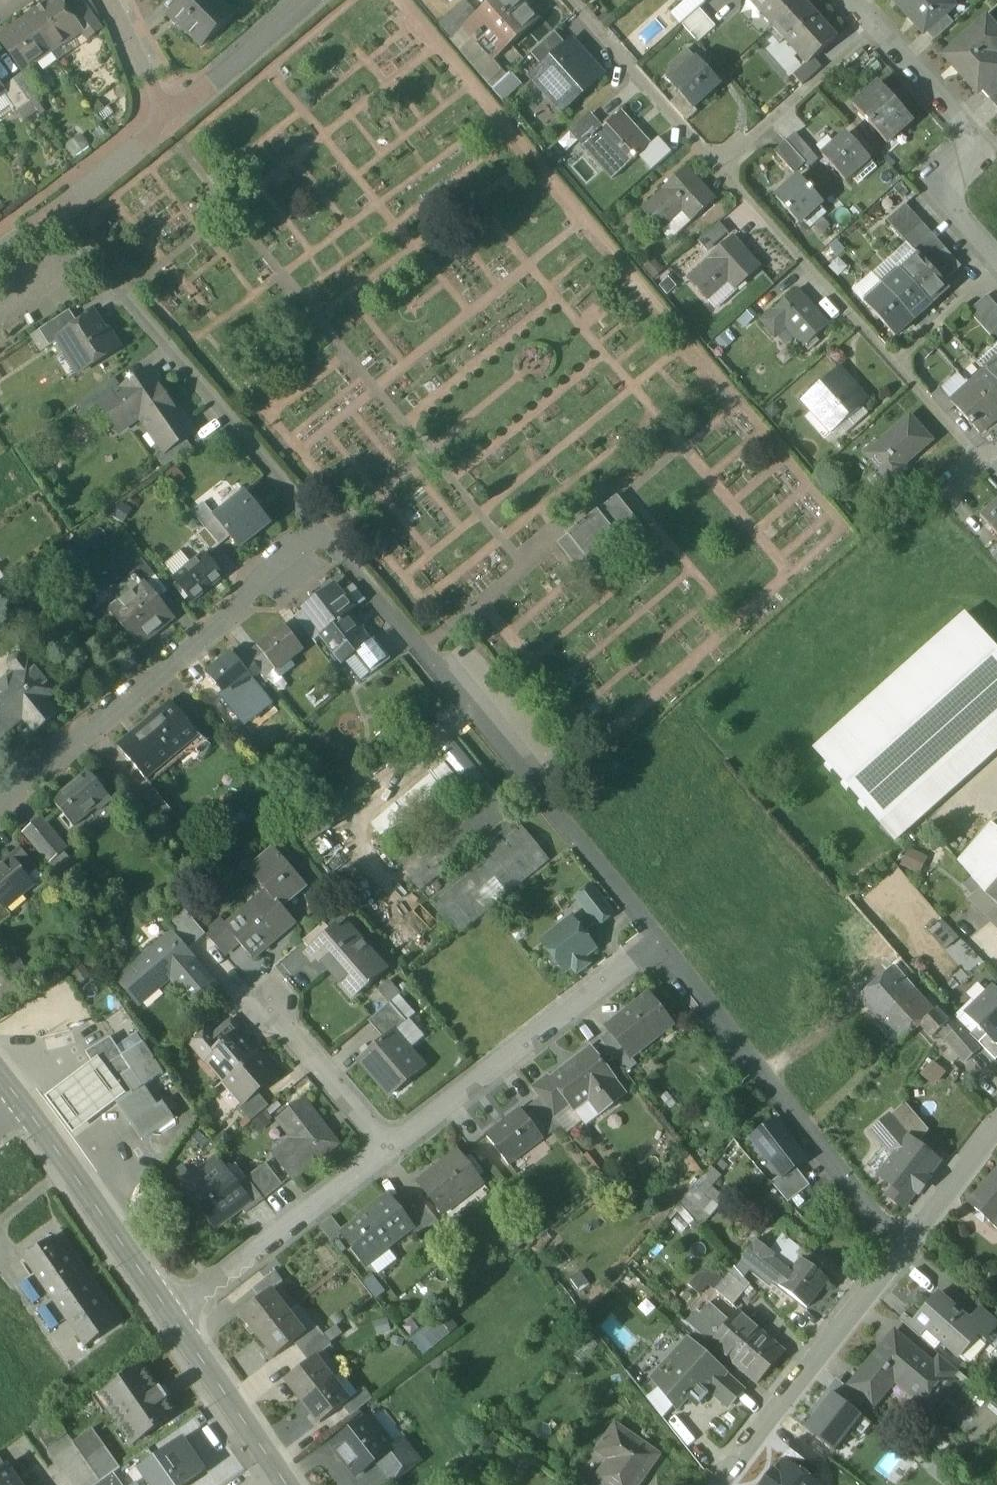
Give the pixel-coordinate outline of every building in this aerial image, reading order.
[(27,18),(52,53),(53,52),(50,49),(63,40),(65,43),(81,32),(82,32),(67,12),(59,0),(52,0),(27,18)] [(168,15),(183,0),(166,0),(159,6),(168,15)] [(201,47),(234,15),(220,0),(214,6),(208,0),(183,0),(168,15),(176,24),(177,23),(201,47)] [(465,0),(460,4),(474,19),(478,15),(465,0)] [(488,54),(508,36),(514,42),(539,20),(521,0),(495,0),(478,15),(474,19),(464,27),(488,54)] [(704,4),(701,0),(687,0),(672,13),(681,24),(699,8),(704,4)] [(760,12),(764,9),(756,0),(750,0),(760,12)] [(774,27),(803,1),(802,0),(801,0),(756,0),(764,9),(760,12),(761,13),(773,26),(774,27)] [(924,32),(926,31),(945,14),(953,6),(948,0),(895,0),(924,32)] [(837,39),(803,1),(774,27),(775,28),(778,25),(789,36),(785,40),(807,64),(808,65),(815,59),(837,39)] [(81,32),(85,37),(96,29),(78,4),(67,12),(82,32),(81,32)] [(464,27),(474,19),(460,4),(438,25),(451,40),(464,27)] [(681,24),(689,33),(707,17),(699,8),(681,24)] [(926,31),(935,41),(954,24),(945,14),(926,31)] [(715,26),(707,17),(689,33),(697,42),(715,26)] [(52,53),(27,18),(0,37),(0,39),(24,73),(25,72),(38,63),(40,62),(37,58),(47,50),(50,54),(52,53)] [(978,92),(981,90),(996,76),(996,58),(986,46),(996,37),(996,30),(987,18),(945,55),(978,92)] [(488,54),(464,27),(451,40),(479,73),(494,61),(488,54)] [(531,54),(543,66),(566,45),(555,32),(531,54)] [(71,51),(65,43),(63,40),(50,49),(53,52),(52,53),(58,61),(71,51)] [(531,76),(562,111),(603,74),(572,40),(566,45),(543,66),(531,76)] [(671,82),(697,60),(687,49),(668,65),(666,78),(671,82)] [(40,62),(50,54),(47,50),(37,58),(40,62)] [(50,54),(40,62),(38,63),(44,71),(58,61),(52,53),(50,54)] [(794,76),(803,86),(823,68),(815,59),(808,65),(807,64),(794,76)] [(681,94),(694,108),(720,85),(697,60),(671,83),(681,94)] [(507,75),(494,61),(479,73),(492,89),(507,75)] [(24,73),(14,80),(2,89),(4,92),(3,93),(13,106),(17,112),(30,102),(41,94),(25,72),(24,73)] [(511,72),(507,75),(492,89),(502,101),(522,85),(511,72)] [(990,99),(996,93),(996,76),(981,90),(990,99)] [(854,106),(888,145),(914,122),(879,83),(854,106)] [(0,95),(0,115),(13,106),(3,93),(0,95)] [(671,103),(687,121),(698,112),(694,108),(681,94),(671,103)] [(30,102),(17,112),(24,122),(37,112),(30,102)] [(569,132),(582,148),(593,138),(604,128),(591,113),(569,132)] [(593,138),(622,171),(639,156),(650,145),(621,113),(604,128),(593,138)] [(796,133),(786,141),(804,161),(813,153),(796,133)] [(81,135),(63,147),(72,160),(90,147),(81,135)] [(852,176),(856,172),(870,160),(847,135),(823,156),(846,182),(852,176)] [(622,171),(593,138),(582,148),(612,180),(622,171)] [(639,156),(652,171),(672,153),(659,138),(650,145),(639,156)] [(806,164),(804,161),(786,141),(775,152),(795,174),(806,164)] [(877,168),(870,160),(856,172),(864,181),(877,168)] [(643,210),(661,230),(683,210),(692,221),(715,200),(687,168),(663,189),(665,190),(643,210)] [(856,172),(852,176),(859,185),(864,181),(856,172)] [(776,198),(799,223),(822,202),(799,177),(776,198)] [(887,221),(896,230),(914,214),(906,205),(887,221)] [(922,223),(914,214),(896,230),(904,239),(922,223)] [(699,242),(708,251),(728,232),(720,223),(699,242)] [(930,232),(922,223),(904,239),(912,248),(930,232)] [(938,241),(930,232),(912,248),(915,251),(919,256),(920,257),(938,241)] [(710,259),(711,260),(729,280),(737,289),(760,268),(733,238),(710,259)] [(946,250),(938,241),(920,257),(928,266),(946,250)] [(954,258),(946,250),(928,266),(936,275),(954,258)] [(901,272),(931,305),(948,289),(944,284),(944,283),(936,275),(928,266),(920,257),(919,256),(901,272)] [(962,267),(954,258),(936,275),(944,283),(962,267)] [(707,300),(729,280),(711,260),(689,280),(707,300)] [(901,272),(884,287),(914,320),(931,305),(901,272)] [(896,336),(914,320),(884,287),(866,303),(896,336)] [(786,325),(805,346),(828,326),(797,291),(763,321),(775,334),(786,325)] [(970,312),(978,322),(996,307),(987,296),(970,312)] [(996,307),(978,322),(987,331),(996,322),(996,308),(996,307)] [(39,331),(50,347),(59,341),(58,340),(79,326),(70,311),(39,331)] [(73,349),(86,370),(119,349),(109,332),(106,333),(95,316),(79,326),(58,340),(59,341),(66,352),(67,353),(73,349)] [(987,331),(995,340),(996,338),(996,322),(987,331)] [(40,353),(50,347),(39,331),(30,336),(40,353)] [(73,349),(67,353),(79,374),(86,370),(73,349)] [(69,380),(79,374),(67,353),(66,352),(55,358),(69,380)] [(987,372),(996,383),(996,363),(987,372)] [(803,400),(832,433),(868,401),(839,368),(803,400)] [(142,419),(165,453),(186,439),(193,434),(149,370),(122,389),(100,404),(119,432),(138,419),(142,419)] [(971,387),(996,416),(996,383),(987,372),(971,387)] [(100,404),(122,389),(115,378),(75,405),(82,416),(100,404)] [(996,420),(996,416),(971,387),(953,403),(981,434),(996,420)] [(946,413),(955,406),(941,390),(932,398),(946,413)] [(868,455),(892,483),(906,470),(903,466),(932,441),(910,417),(868,455)] [(186,439),(165,453),(158,459),(165,469),(193,449),(186,439)] [(175,466),(164,475),(176,489),(187,480),(175,466)] [(228,508),(245,494),(240,488),(222,502),(228,508)] [(229,539),(238,550),(252,539),(250,536),(266,522),(268,525),(270,524),(245,494),(228,508),(214,519),(213,520),(229,539)] [(558,544),(583,576),(600,562),(604,568),(613,569),(621,563),(622,554),(617,548),(642,528),(617,497),(558,544)] [(980,517),(996,535),(996,502),(980,517)] [(112,517),(123,524),(132,510),(121,503),(112,517)] [(196,536),(211,554),(229,539),(213,520),(214,519),(203,506),(193,514),(205,528),(196,536)] [(250,536),(252,539),(268,525),(266,522),(250,536)] [(163,566),(173,579),(174,578),(185,570),(191,564),(181,552),(163,566)] [(135,573),(144,585),(146,583),(155,575),(137,553),(126,562),(135,573)] [(173,579),(193,603),(223,578),(204,554),(191,564),(185,570),(189,575),(179,583),(174,578),(173,579)] [(185,570),(174,578),(179,583),(189,575),(185,570)] [(110,611),(138,648),(174,618),(160,599),(146,583),(144,585),(135,573),(111,592),(120,603),(110,611)] [(155,575),(146,583),(160,599),(169,592),(155,575)] [(295,617),(314,642),(321,636),(351,612),(351,613),(354,610),(342,594),(335,586),(295,617)] [(342,594),(354,610),(365,601),(353,586),(342,594)] [(321,636),(343,665),(355,655),(371,643),(370,643),(356,624),(358,622),(351,613),(351,612),(321,636)] [(881,823),(996,720),(996,652),(964,615),(814,748),(881,823)] [(272,665),(276,670),(277,669),(276,666),(284,659),(286,662),(290,659),(302,650),(285,626),(258,646),(259,647),(272,665)] [(366,669),(371,675),(391,660),(374,640),(370,643),(371,643),(355,655),(366,669)] [(248,656),(262,672),(272,665),(259,647),(248,656)] [(225,694),(229,700),(253,680),(262,672),(248,656),(239,663),(232,655),(208,674),(225,694)] [(355,655),(343,665),(354,678),(366,669),(355,655)] [(24,658),(18,656),(13,658),(10,663),(11,668),(15,673),(0,685),(0,738),(23,719),(29,725),(35,720),(41,727),(57,714),(46,700),(55,693),(29,661),(27,662),(24,658)] [(277,669),(276,670),(282,678),(296,668),(290,659),(286,662),(284,659),(276,666),(277,669)] [(272,665),(262,672),(266,678),(276,670),(272,665)] [(273,705),(253,680),(229,700),(225,694),(220,697),(237,717),(251,705),(259,715),(273,705)] [(119,747),(149,785),(180,760),(176,755),(198,737),(171,704),(157,716),(161,721),(136,741),(131,737),(119,747)] [(35,720),(29,725),(35,732),(41,727),(35,720)] [(881,823),(897,841),(996,751),(996,720),(881,823)] [(428,901),(457,937),(550,861),(485,780),(452,740),(435,755),(444,766),(462,788),(467,794),(392,856),(421,892),(477,846),(484,855),(428,901)] [(372,826),(389,847),(462,788),(444,766),(372,826)] [(53,801),(74,827),(95,809),(98,812),(99,811),(95,806),(107,797),(111,802),(112,800),(89,772),(53,801)] [(129,801),(148,825),(169,808),(149,785),(129,801)] [(95,806),(99,811),(111,802),(107,797),(95,806)] [(35,824),(60,855),(67,849),(42,818),(35,824)] [(23,833),(48,864),(60,855),(35,824),(23,833)] [(996,905),(996,829),(991,824),(959,862),(987,895),(988,896),(996,905)] [(908,847),(902,865),(922,872),(928,854),(908,847)] [(12,857),(29,877),(37,870),(38,870),(21,849),(21,850),(12,857)] [(239,943),(252,959),(295,922),(281,906),(305,886),(278,854),(250,873),(271,896),(248,916),(244,912),(227,926),(226,928),(239,943)] [(0,867),(0,905),(4,910),(5,909),(1,905),(18,890),(22,895),(35,884),(29,877),(12,857),(0,867)] [(577,897),(599,925),(613,914),(591,886),(577,897)] [(1,905),(5,909),(22,895),(18,890),(1,905)] [(996,918),(996,905),(988,896),(982,902),(996,918)] [(0,905),(0,926),(11,916),(5,909),(4,910),(0,905)] [(189,949),(206,935),(205,935),(185,911),(168,925),(174,932),(189,949)] [(572,919),(560,929),(562,932),(575,923),(572,919)] [(222,921),(205,935),(206,935),(224,956),(239,943),(226,928),(227,926),(222,921)] [(302,941),(312,952),(333,934),(324,923),(302,941)] [(595,948),(575,923),(562,932),(560,929),(543,942),(553,956),(551,957),(549,962),(554,968),(559,967),(561,965),(565,971),(572,965),(577,972),(587,964),(582,958),(595,948)] [(929,932),(945,950),(954,942),(939,924),(929,932)] [(337,981),(352,999),(385,971),(348,928),(337,938),(320,952),(342,977),(337,981)] [(171,978),(194,1005),(216,986),(186,951),(189,949),(174,932),(118,980),(139,1005),(158,989),(152,982),(165,971),(171,978)] [(320,952),(337,938),(333,934),(312,952),(315,956),(320,952)] [(899,1044),(917,1029),(896,1005),(914,991),(893,967),(858,997),(899,1044)] [(152,982),(158,989),(171,978),(165,971),(152,982)] [(995,1043),(996,1041),(996,992),(993,988),(976,1004),(966,1014),(979,1026),(995,1043)] [(934,1012),(914,991),(896,1005),(917,1029),(921,1026),(932,1038),(939,1032),(949,1023),(948,1022),(937,1010),(934,1012)] [(610,1031),(626,1051),(646,1036),(650,1041),(669,1025),(646,996),(627,1011),(628,1012),(621,1018),(620,1017),(607,1027),(610,1031)] [(390,1004),(402,1018),(411,1011),(398,997),(390,1004)] [(954,1017),(971,1034),(979,1026),(966,1014),(976,1004),(972,1000),(954,1017)] [(368,1022),(384,1040),(393,1032),(394,1033),(406,1023),(402,1018),(390,1004),(368,1022)] [(939,1032),(966,1063),(980,1050),(953,1018),(948,1022),(949,1023),(939,1032)] [(229,1020),(213,1035),(222,1046),(239,1031),(239,1028),(233,1021),(229,1020)] [(421,1039),(406,1023),(394,1033),(408,1049),(421,1039)] [(186,1041),(194,1050),(213,1034),(205,1025),(186,1041)] [(979,1026),(971,1034),(970,1035),(996,1060),(996,1059),(996,1045),(995,1043),(979,1026)] [(258,1053),(239,1031),(222,1046),(213,1035),(213,1034),(194,1050),(205,1062),(209,1058),(227,1079),(258,1053)] [(600,1039),(616,1060),(626,1051),(610,1031),(600,1039)] [(359,1061),(388,1095),(408,1078),(409,1080),(424,1067),(408,1049),(394,1033),(393,1032),(384,1040),(359,1061)] [(93,1064),(104,1081),(128,1067),(122,1058),(123,1057),(111,1038),(85,1053),(93,1064)] [(129,1067),(143,1087),(152,1083),(152,1082),(163,1075),(143,1044),(123,1057),(122,1058),(128,1067),(129,1067)] [(575,1113),(597,1095),(615,1081),(616,1081),(591,1048),(551,1079),(550,1080),(571,1107),(575,1113)] [(277,1075),(258,1053),(227,1079),(224,1082),(242,1103),(243,1104),(257,1092),(277,1075)] [(934,1061),(923,1073),(935,1084),(946,1072),(934,1061)] [(77,1131),(117,1100),(104,1081),(93,1064),(51,1096),(77,1131)] [(117,1100),(119,1103),(143,1087),(129,1067),(128,1067),(104,1081),(117,1100)] [(152,1082),(152,1083),(156,1088),(167,1081),(163,1075),(152,1082)] [(531,1089),(540,1099),(555,1119),(571,1107),(550,1080),(551,1079),(548,1075),(531,1089)] [(176,1094),(167,1081),(156,1088),(165,1101),(176,1094)] [(625,1093),(615,1081),(597,1095),(607,1107),(625,1093)] [(165,1101),(156,1088),(152,1083),(143,1087),(156,1107),(162,1103),(165,1101)] [(131,1124),(156,1107),(143,1087),(119,1103),(118,1104),(131,1124)] [(238,1107),(251,1122),(269,1106),(257,1092),(243,1104),(242,1103),(238,1107)] [(597,1095),(575,1113),(580,1119),(584,1124),(607,1107),(597,1095)] [(561,1127),(555,1119),(540,1099),(529,1108),(550,1135),(561,1127)] [(277,1159),(292,1179),(337,1145),(303,1101),(278,1120),(297,1144),(277,1159)] [(174,1120),(162,1103),(156,1107),(131,1124),(142,1141),(174,1120)] [(906,1103),(890,1117),(908,1138),(918,1145),(929,1131),(906,1103)] [(564,1131),(580,1119),(575,1113),(571,1107),(555,1119),(561,1127),(564,1131)] [(488,1136),(510,1165),(542,1141),(520,1112),(488,1136)] [(893,1157),(908,1138),(890,1117),(872,1132),(884,1146),(893,1157)] [(784,1174),(784,1175),(795,1167),(803,1160),(794,1148),(795,1146),(785,1134),(784,1135),(774,1122),(752,1139),(767,1158),(770,1156),(784,1174)] [(893,1187),(910,1201),(916,1193),(918,1194),(930,1180),(928,1178),(940,1163),(918,1145),(908,1138),(893,1157),(879,1176),(893,1187)] [(893,1157),(884,1146),(867,1167),(879,1176),(893,1157)] [(417,1182),(439,1211),(480,1180),(458,1151),(417,1182)] [(181,1185),(215,1229),(230,1218),(227,1214),(238,1205),(240,1204),(229,1191),(237,1185),(216,1158),(181,1185)] [(265,1163),(246,1178),(264,1200),(282,1185),(265,1163)] [(772,1183),(788,1203),(810,1186),(795,1167),(784,1175),(784,1174),(772,1183)] [(996,1228),(996,1169),(968,1203),(996,1228)] [(245,1214),(264,1200),(246,1178),(237,1185),(229,1191),(240,1204),(238,1205),(241,1209),(245,1214)] [(679,1204),(698,1224),(720,1198),(710,1189),(712,1187),(701,1178),(679,1204)] [(910,1201),(893,1187),(887,1195),(904,1208),(910,1201)] [(344,1234),(364,1260),(382,1245),(384,1247),(386,1246),(410,1227),(402,1218),(387,1198),(369,1211),(371,1213),(344,1234)] [(720,1198),(698,1224),(701,1227),(723,1201),(720,1198)] [(423,1201),(412,1210),(428,1230),(439,1222),(423,1201)] [(227,1214),(230,1218),(241,1209),(238,1205),(227,1214)] [(435,1239),(428,1230),(412,1210),(402,1218),(410,1227),(425,1247),(435,1239)] [(783,1236),(806,1254),(814,1243),(786,1221),(777,1232),(783,1236)] [(801,1258),(802,1259),(806,1254),(783,1236),(770,1252),(770,1251),(766,1256),(788,1274),(790,1272),(801,1258)] [(24,1258),(86,1347),(116,1327),(54,1237),(24,1258)] [(742,1258),(807,1309),(829,1280),(802,1259),(801,1258),(790,1272),(788,1274),(766,1256),(770,1251),(756,1241),(742,1258)] [(382,1245),(364,1260),(377,1277),(397,1261),(386,1246),(384,1247),(382,1245)] [(843,1267),(851,1273),(861,1261),(853,1255),(843,1267)] [(720,1284),(740,1301),(752,1287),(734,1267),(720,1284)] [(252,1289),(259,1299),(270,1291),(271,1291),(282,1282),(274,1272),(252,1289)] [(241,1313),(258,1335),(287,1313),(271,1291),(270,1291),(259,1299),(241,1313)] [(940,1340),(959,1357),(978,1335),(980,1333),(969,1322),(938,1295),(918,1317),(929,1326),(931,1324),(944,1335),(940,1340)] [(696,1330),(711,1345),(728,1325),(723,1320),(726,1317),(709,1302),(700,1313),(697,1310),(686,1322),(696,1330)] [(299,1304),(287,1313),(304,1334),(315,1325),(299,1304)] [(985,1341),(996,1327),(996,1323),(981,1309),(969,1322),(980,1333),(978,1335),(985,1341)] [(901,1321),(919,1337),(929,1326),(918,1317),(911,1311),(901,1321)] [(714,1347),(734,1363),(760,1332),(761,1331),(739,1312),(728,1325),(711,1345),(714,1347)] [(304,1334),(287,1313),(258,1335),(276,1357),(294,1343),(304,1335),(304,1334)] [(412,1337),(424,1354),(458,1329),(447,1313),(412,1337)] [(294,1343),(301,1353),(323,1336),(315,1325),(304,1334),(304,1335),(294,1343)] [(688,1339),(705,1355),(714,1347),(711,1345),(696,1330),(688,1339)] [(785,1353),(760,1332),(734,1363),(758,1384),(785,1353)] [(910,1393),(930,1410),(953,1383),(952,1382),(931,1364),(895,1334),(858,1377),(881,1396),(899,1376),(914,1389),(910,1393)] [(331,1346),(323,1336),(301,1353),(308,1362),(315,1357),(315,1358),(325,1351),(331,1346)] [(676,1409),(679,1409),(688,1399),(693,1404),(700,1403),(710,1392),(726,1374),(705,1355),(688,1339),(652,1378),(674,1407),(676,1409)] [(315,1358),(332,1379),(342,1372),(325,1351),(315,1358)] [(0,1360),(0,1374),(14,1365),(6,1355),(0,1360)] [(931,1364),(952,1382),(960,1373),(939,1355),(931,1364)] [(286,1379),(303,1401),(332,1379),(315,1358),(315,1357),(308,1362),(286,1379)] [(118,1426),(132,1445),(176,1414),(167,1400),(168,1399),(161,1388),(159,1389),(143,1366),(100,1396),(121,1425),(118,1426)] [(358,1394),(342,1372),(332,1379),(348,1401),(358,1394)] [(710,1392),(728,1408),(744,1390),(726,1374),(710,1392)] [(855,1378),(861,1383),(879,1399),(881,1396),(858,1377),(857,1376),(855,1378)] [(641,1391),(663,1419),(674,1407),(652,1378),(641,1391)] [(861,1383),(855,1378),(847,1388),(853,1392),(861,1383)] [(348,1401),(332,1379),(303,1401),(320,1424),(342,1407),(349,1402),(348,1401)] [(836,1379),(809,1414),(814,1418),(833,1394),(847,1405),(855,1395),(836,1379)] [(853,1392),(871,1408),(879,1399),(861,1383),(853,1392)] [(342,1407),(350,1417),(372,1399),(364,1389),(358,1394),(348,1401),(349,1402),(342,1407)] [(814,1418),(805,1429),(835,1452),(862,1417),(857,1412),(847,1405),(833,1394),(814,1418)] [(855,1395),(847,1405),(857,1412),(864,1403),(855,1395)] [(33,1428),(47,1448),(67,1434),(53,1414),(33,1428)] [(332,1446),(356,1477),(375,1462),(394,1448),(393,1446),(369,1416),(332,1446)] [(11,1435),(0,1417),(0,1443),(11,1435)] [(658,1456),(615,1426),(603,1444),(616,1452),(610,1460),(596,1480),(604,1484),(637,1484),(658,1456)] [(92,1429),(73,1443),(100,1482),(120,1468),(92,1429)] [(148,1484),(186,1484),(207,1471),(184,1438),(139,1469),(147,1480),(145,1481),(148,1484)] [(375,1462),(393,1484),(421,1462),(403,1439),(393,1446),(394,1448),(375,1462)] [(798,1439),(782,1459),(784,1461),(785,1460),(811,1480),(826,1461),(798,1439)] [(598,1451),(610,1460),(616,1452),(603,1444),(598,1451)] [(811,1480),(785,1460),(784,1461),(775,1473),(773,1471),(762,1484),(817,1484),(811,1480)] [(8,1466),(6,1467),(0,1471),(0,1484),(21,1484),(8,1466)] [(96,1484),(120,1484),(112,1475),(121,1469),(120,1468),(100,1482),(101,1482),(96,1484)]
